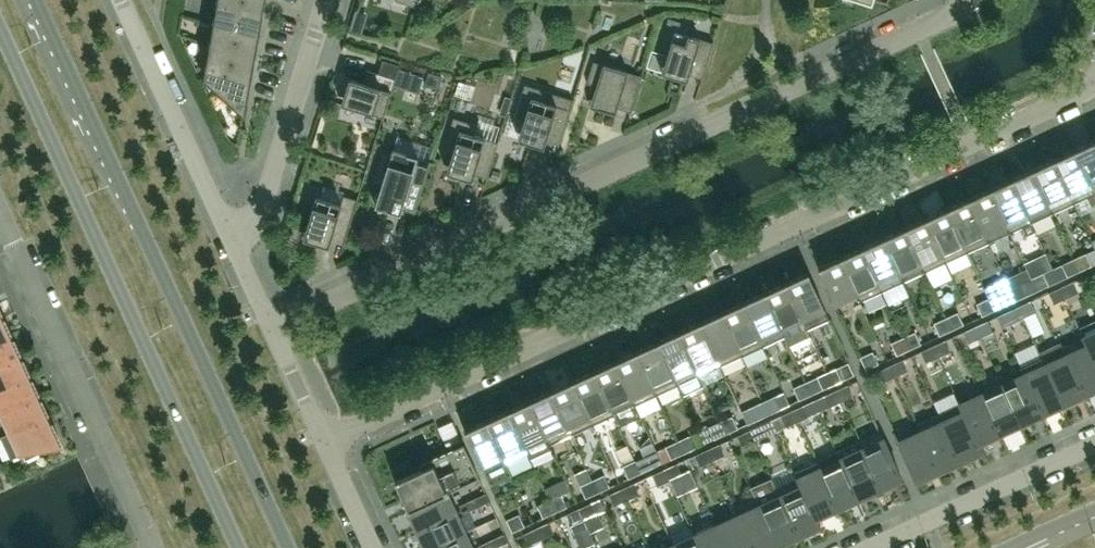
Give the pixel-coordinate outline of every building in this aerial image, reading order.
[(265,0),(217,0),(216,3),(217,3),(219,4),(259,14),(261,15),(262,15),(265,0)] [(258,36),(262,15),(261,15),(259,14),(219,4),(217,3),(216,3),(212,24),(213,24),(215,24),(255,35),(258,36)] [(420,4),(417,12),(429,15),(432,7),(420,4)] [(702,78),(713,42),(689,35),(692,25),(668,18),(659,49),(668,52),(662,72),(670,75),(687,80),(689,74),(702,78)] [(255,57),(258,36),(255,35),(215,24),(213,24),(212,24),(209,43),(209,44),(212,45),(252,56),(254,56),(255,57)] [(209,44),(209,43),(203,42),(197,63),(205,64),(205,65),(208,66),(248,76),(250,77),(251,77),(255,57),(254,56),(252,56),(212,45),(209,44)] [(383,116),(395,78),(399,65),(382,59),(374,86),(349,78),(343,95),(341,103),(383,116)] [(630,111),(641,76),(603,64),(594,61),(587,82),(596,85),(590,105),(615,113),(617,107),(630,111)] [(244,115),(251,77),(250,77),(248,76),(208,66),(205,65),(203,77),(244,115)] [(428,71),(423,84),(438,89),(442,77),(428,71)] [(567,83),(564,92),(572,95),(574,85),(567,83)] [(558,144),(570,109),(573,99),(525,84),(515,116),(524,119),(518,139),(543,147),(545,140),(558,144)] [(487,177),(498,142),(474,134),(477,125),(453,117),(443,149),(453,151),(447,172),(472,180),(473,173),(487,177)] [(1075,148),(1094,192),(1094,139),(1075,148)] [(415,211),(431,160),(393,148),(391,153),(382,150),(372,182),(381,185),(375,205),(400,213),(402,206),(414,210),(414,211),(415,211)] [(1094,202),(1094,192),(1075,148),(1053,158),(1074,203),(1086,197),(1090,205),(1094,202)] [(1074,203),(1053,158),(1032,168),(1052,213),(1074,203)] [(1010,177),(1031,222),(1052,213),(1032,168),(1010,177)] [(1026,235),(1035,230),(1031,222),(1010,177),(989,187),(1010,232),(1022,226),(1026,235)] [(968,197),(988,242),(1010,232),(989,187),(968,197)] [(343,243),(354,208),(316,196),(303,238),(328,246),(330,239),(343,243)] [(988,242),(968,197),(946,207),(967,252),(988,242)] [(967,252),(946,207),(925,217),(946,262),(967,252)] [(946,262),(925,217),(904,227),(924,271),(946,262)] [(882,236),(903,281),(924,271),(904,227),(882,236)] [(903,281),(882,236),(861,246),(882,291),(903,281)] [(882,291),(861,246),(840,256),(860,301),(882,291)] [(1085,253),(1073,259),(1079,271),(1091,265),(1085,253)] [(860,301),(840,256),(818,266),(835,304),(856,294),(859,301),(860,301)] [(1079,271),(1073,259),(1061,264),(1067,276),(1079,271)] [(829,318),(807,271),(785,281),(806,326),(805,326),(806,329),(829,318)] [(1048,285),(1043,273),(1031,278),(1036,291),(1048,285)] [(1036,291),(1031,278),(1019,284),(1025,296),(1036,291)] [(785,335),(805,326),(806,326),(785,281),(764,291),(784,336),(785,335)] [(1078,292),(1073,281),(1061,286),(1066,297),(1078,292)] [(1066,297),(1061,286),(1048,292),(1054,303),(1066,297)] [(784,336),(764,291),(742,301),(763,346),(784,336)] [(1006,305),(1000,292),(988,298),(994,310),(1006,305)] [(994,310),(988,298),(976,303),(982,316),(994,310)] [(1035,312),(1030,300),(1017,306),(1023,317),(1035,312)] [(763,346),(742,301),(721,311),(742,355),(763,346)] [(1011,323),(1023,317),(1017,306),(1006,311),(1011,323)] [(742,355),(721,311),(700,320),(720,365),(742,355)] [(963,324),(957,312),(946,317),(951,330),(963,324)] [(1,314),(0,315),(0,339),(10,335),(1,314)] [(951,330),(946,317),(934,323),(939,335),(951,330)] [(720,365),(700,320),(678,330),(699,375),(720,365)] [(992,331),(987,320),(975,325),(980,337),(992,331)] [(1080,326),(1084,336),(1094,360),(1094,320),(1080,326)] [(980,337),(975,325),(963,331),(968,342),(980,337)] [(678,330),(657,340),(677,385),(682,395),(703,385),(699,375),(678,330)] [(920,344),(915,332),(903,337),(908,349),(920,344)] [(10,335),(0,339),(0,364),(20,355),(10,335)] [(1084,336),(1063,346),(1084,392),(1094,387),(1094,360),(1084,336)] [(908,349),(903,337),(891,343),(897,355),(908,349)] [(950,351),(945,339),(933,345),(938,356),(950,351)] [(657,394),(654,387),(673,378),(677,385),(657,340),(635,350),(656,395),(657,394)] [(1084,392),(1063,346),(1062,347),(1060,342),(1039,352),(1041,356),(1042,356),(1062,402),(1084,392)] [(938,356),(933,345),(920,351),(925,362),(938,356)] [(656,395),(635,350),(614,360),(635,404),(656,395)] [(878,363),(872,351),(860,357),(866,369),(878,363)] [(20,355),(0,364),(0,388),(29,375),(20,355)] [(1042,356),(1041,356),(1020,366),(1041,412),(1062,402),(1042,356)] [(907,370),(902,359),(890,364),(895,376),(907,370)] [(635,404),(614,360),(593,369),(613,414),(635,404)] [(853,375),(848,362),(836,368),(841,380),(853,375)] [(895,376),(890,364),(878,370),(883,381),(895,376)] [(1041,412),(1020,366),(1019,366),(1019,367),(1022,374),(1002,384),(1020,422),(1041,412)] [(613,414),(593,369),(571,379),(592,424),(613,414)] [(29,375),(0,388),(0,413),(38,395),(29,375)] [(823,389),(817,376),(805,382),(811,394),(823,389)] [(592,424),(571,379),(550,389),(571,434),(592,424)] [(811,394),(805,382),(793,387),(799,400),(811,394)] [(852,396),(847,384),(835,390),(840,401),(852,396)] [(1020,422),(1002,384),(981,393),(998,432),(1020,422)] [(571,434),(550,389),(529,399),(549,444),(571,434)] [(840,401),(835,390),(822,395),(828,407),(840,401)] [(981,449),(978,441),(998,432),(981,393),(959,403),(980,449),(981,449)] [(38,395),(0,413),(0,414),(9,433),(48,415),(38,395)] [(780,408),(774,396),(763,402),(768,414),(780,408)] [(507,409),(528,453),(530,458),(551,448),(549,444),(529,399),(507,409)] [(768,414),(763,402),(751,407),(756,419),(768,414)] [(980,449),(959,403),(959,404),(958,404),(938,413),(959,459),(981,449),(980,449)] [(809,415),(804,404),(792,409),(797,421),(809,415)] [(528,453),(507,409),(486,419),(506,463),(528,453)] [(797,421),(792,409),(780,415),(785,426),(797,421)] [(959,459),(938,413),(916,423),(917,423),(938,469),(959,459)] [(48,415),(9,433),(1,437),(10,458),(19,454),(24,453),(26,458),(38,452),(37,450),(61,444),(48,415)] [(737,428),(732,416),(720,421),(725,433),(737,428)] [(506,463),(486,419),(464,429),(484,473),(506,463)] [(725,433),(720,421),(708,427),(714,439),(725,433)] [(767,435),(762,423),(749,429),(755,440),(767,435)] [(917,423),(916,423),(916,424),(919,431),(899,441),(898,442),(915,479),(916,479),(938,469),(917,423)] [(755,440),(749,429),(737,435),(742,446),(755,440)] [(901,476),(880,431),(858,440),(879,486),(901,476)] [(695,448),(689,435),(677,441),(683,453),(695,448)] [(879,486),(858,440),(857,441),(858,441),(857,441),(861,449),(840,458),(858,496),(879,486)] [(683,453),(677,441),(665,446),(671,458),(683,453)] [(422,468),(433,463),(446,491),(446,492),(478,477),(479,477),(463,443),(420,463),(422,468)] [(724,454),(719,443),(707,449),(712,460),(724,454)] [(712,460),(707,449),(694,454),(700,466),(712,460)] [(656,450),(646,455),(634,460),(640,472),(661,463),(656,450)] [(858,496),(840,458),(837,451),(816,460),(837,506),(858,496)] [(640,472),(634,460),(623,466),(628,478),(640,472)] [(837,506),(816,460),(794,470),(819,523),(816,515),(837,506)] [(433,463),(422,468),(396,479),(395,480),(408,509),(446,491),(433,463)] [(681,474),(676,463),(664,468),(669,479),(681,474)] [(669,479),(664,468),(652,474),(657,485),(669,479)] [(819,523),(794,470),(793,470),(794,471),(793,471),(797,478),(776,488),(797,533),(819,523)] [(609,486),(604,474),(592,480),(597,492),(609,486)] [(750,487),(759,505),(776,543),(797,533),(776,488),(771,477),(750,487)] [(597,492),(592,480),(580,485),(586,497),(597,492)] [(639,494),(633,482),(621,488),(626,499),(639,494)] [(626,499),(621,488),(609,494),(614,505),(626,499)] [(455,511),(446,492),(446,491),(408,509),(417,529),(455,511)] [(489,501),(486,492),(472,498),(476,507),(489,501)] [(567,506),(561,494),(549,499),(555,512),(567,506)] [(476,507),(472,498),(459,505),(463,513),(476,507)] [(555,512),(549,499),(537,505),(543,517),(555,512)] [(596,513),(591,502),(579,507),(584,519),(596,513)] [(759,505),(737,515),(752,547),(766,547),(776,543),(759,505)] [(584,519),(579,507),(567,513),(572,524),(584,519)] [(455,511),(417,529),(426,547),(429,547),(464,532),(455,511)] [(524,526),(519,513),(506,519),(512,531),(524,526)] [(737,515),(716,525),(726,547),(752,547),(737,515)] [(553,533),(548,521),(536,527),(541,538),(553,533)] [(694,535),(690,525),(669,535),(675,547),(701,547),(694,535)] [(716,525),(694,535),(701,547),(726,547),(716,525)] [(541,538),(536,527),(524,533),(529,544),(541,538)] [(464,532),(429,547),(472,547),(464,532)] [(508,541),(504,533),(491,539),(495,547),(508,541)] [(669,535),(647,544),(649,547),(675,547),(669,535)] [(491,539),(478,545),(479,547),(493,547),(495,547),(491,539)]
